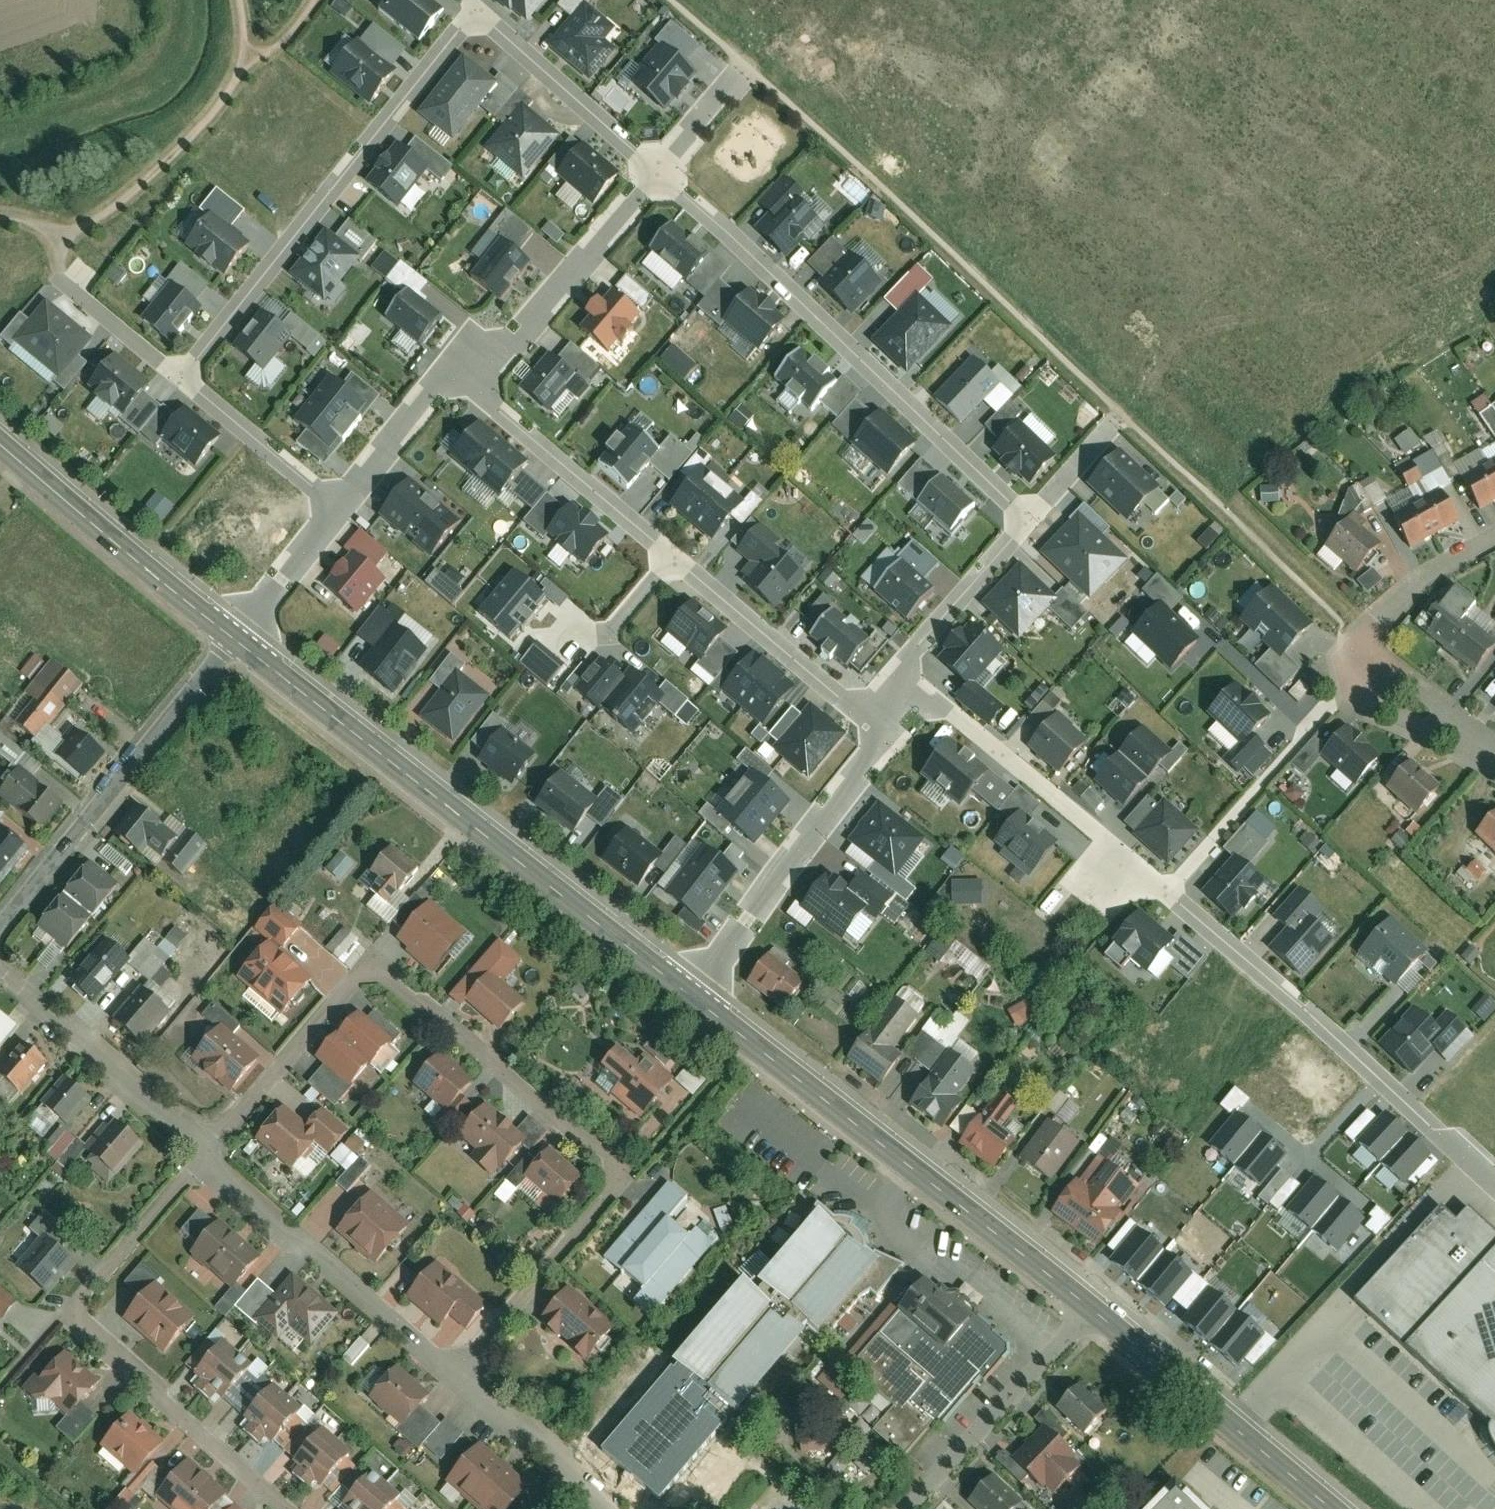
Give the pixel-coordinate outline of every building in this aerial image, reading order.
[(359,0),(343,0),(338,10),(351,16),(359,0)] [(432,0),(385,0),(378,8),(421,46),(449,15),(432,0)] [(522,17),(536,0),(501,0),(522,17)] [(585,0),(584,0),(551,45),(593,76),(627,31),(585,0)] [(400,75),(359,41),(333,73),(375,106),(400,75)] [(699,70),(663,42),(631,82),(668,110),(699,70)] [(500,84),(463,55),(419,113),(457,141),(500,84)] [(560,134),(524,105),(488,149),(524,179),(560,134)] [(427,165),(394,141),(366,180),(399,204),(427,165)] [(625,174),(586,143),(560,175),(598,206),(625,174)] [(757,203),(770,216),(790,196),(794,199),(799,194),(782,177),(757,203)] [(794,199),(790,196),(770,216),(756,231),(785,259),(819,224),(794,199)] [(252,245),(213,212),(186,243),(225,276),(252,245)] [(710,250),(673,218),(647,248),(684,280),(709,251),(710,250)] [(555,225),(549,232),(564,243),(570,235),(555,225)] [(360,254),(328,229),(291,275),(323,300),(360,254)] [(530,260),(501,239),(472,279),(501,300),(530,260)] [(805,264),(821,279),(845,254),(829,239),(805,264)] [(390,250),(377,267),(394,279),(406,262),(390,250)] [(728,268),(709,251),(684,280),(682,282),(702,299),(718,280),(728,268)] [(881,284),(847,252),(845,254),(821,279),(816,284),(850,316),(881,284)] [(882,300),(896,314),(916,294),(917,295),(932,280),(916,265),(882,300)] [(722,323),(741,300),(718,280),(702,299),(695,307),(718,327),(722,323)] [(202,308),(170,283),(141,319),(173,344),(202,308)] [(624,283),(613,298),(639,319),(651,304),(624,283)] [(443,317),(411,290),(388,318),(420,345),(443,317)] [(784,319),(749,290),(741,300),(722,323),(757,352),(784,319)] [(917,295),(916,294),(896,314),(870,342),(905,375),(951,327),(917,295)] [(588,321),(580,331),(607,353),(617,341),(621,345),(632,332),(630,330),(639,319),(613,298),(610,296),(602,305),(597,301),(585,316),(588,321)] [(94,335),(48,298),(15,339),(62,376),(94,335)] [(292,331),(259,309),(234,346),(267,368),(292,331)] [(570,343),(558,358),(578,374),(587,382),(599,367),(570,343)] [(665,360),(690,383),(704,368),(679,345),(665,360)] [(837,381),(802,350),(776,379),(810,410),(817,403),(837,381)] [(558,358),(548,351),(517,388),(547,412),(578,374),(558,358)] [(152,386),(117,354),(88,384),(123,417),(152,386)] [(971,357),(932,398),(959,424),(999,383),(971,357)] [(860,392),(842,375),(837,381),(817,403),(835,420),(854,399),(860,392)] [(366,402),(331,376),(298,420),(333,446),(366,402)] [(874,416),(854,399),(835,420),(830,426),(850,444),(874,416)] [(984,427),(999,441),(1018,421),(1023,415),(1008,401),(984,427)] [(224,435),(189,405),(159,440),(195,470),(224,435)] [(916,442),(879,410),(874,416),(850,444),(887,476),(916,442)] [(526,458),(477,419),(448,455),(498,494),(503,487),(518,469),(526,458)] [(1055,456),(1018,421),(999,441),(990,450),(1028,485),(1055,456)] [(657,451),(627,426),(596,463),(626,488),(647,463),(657,451)] [(1406,428),(1389,440),(1401,455),(1417,444),(1406,428)] [(670,436),(657,451),(647,463),(669,482),(692,455),(670,436)] [(1160,481),(1121,446),(1086,485),(1125,519),(1160,481)] [(917,503),(941,476),(921,459),(898,486),(917,503)] [(1481,512),(1494,503),(1494,461),(1462,480),(1481,512)] [(743,500),(703,467),(670,506),(710,540),(743,500)] [(546,494),(518,469),(503,487),(532,511),(546,494)] [(976,505),(941,475),(941,476),(917,503),(915,506),(950,536),(976,505)] [(378,516),(428,560),(460,524),(409,480),(378,516)] [(167,520),(179,505),(162,491),(149,506),(167,520)] [(1392,519),(1410,550),(1457,523),(1439,492),(1392,519)] [(542,540),(546,535),(566,511),(546,494),(532,511),(522,523),(542,540)] [(1067,520),(1069,522),(1076,514),(1101,537),(1108,529),(1082,504),(1067,520)] [(546,535),(584,567),(609,536),(570,505),(566,511),(546,535)] [(1069,522),(1039,554),(1087,600),(1125,560),(1101,537),(1076,514),(1069,522)] [(740,550),(759,527),(750,519),(731,542),(740,550)] [(862,520),(848,536),(858,544),(872,529),(862,520)] [(1341,563),(1356,576),(1379,549),(1346,521),(1315,557),(1333,573),(1341,563)] [(1204,551),(1219,530),(1209,523),(1194,543),(1204,551)] [(773,608),(810,563),(761,524),(759,527),(740,550),(738,553),(756,567),(743,584),(773,608)] [(351,550),(373,568),(387,554),(360,532),(346,547),(351,550)] [(912,543),(897,560),(922,582),(938,565),(912,543)] [(373,568),(351,550),(321,588),(354,614),(384,577),(373,568)] [(922,582),(897,560),(870,591),(905,621),(932,590),(922,582)] [(1054,596),(1018,563),(979,604),(1017,639),(1046,609),(1056,598),(1054,596)] [(1362,594),(1378,581),(1367,569),(1352,582),(1362,594)] [(436,572),(425,585),(452,607),(463,594),(436,572)] [(478,616),(512,645),(548,602),(537,593),(514,574),(478,616)] [(1159,603),(1169,612),(1181,599),(1156,575),(1140,592),(1156,606),(1159,603)] [(537,593),(548,602),(559,611),(568,601),(545,583),(537,593)] [(1313,624),(1275,585),(1240,619),(1271,650),(1279,658),(1283,654),(1313,624)] [(1415,626),(1475,672),(1494,647),(1461,622),(1475,604),(1453,587),(1438,607),(1432,603),(1415,626)] [(1061,589),(1054,596),(1056,598),(1046,609),(1070,632),(1087,614),(1061,589)] [(723,631),(687,602),(663,631),(699,660),(717,639),(723,631)] [(1169,612),(1159,603),(1156,606),(1129,635),(1168,671),(1198,639),(1169,612)] [(360,670),(392,696),(437,641),(392,605),(386,613),(380,609),(357,638),(374,652),(360,670)] [(870,637),(832,606),(808,636),(845,667),(847,665),(870,637)] [(1002,651),(970,622),(937,660),(967,686),(969,688),(974,683),(1002,651)] [(870,637),(847,665),(860,676),(887,644),(874,633),(870,637)] [(337,660),(344,643),(327,636),(320,652),(337,660)] [(736,655),(717,639),(699,660),(695,665),(714,681),(736,655)] [(521,665),(548,688),(565,668),(538,645),(521,665)] [(1279,658),(1271,650),(1254,667),(1279,692),(1300,670),(1283,654),(1279,658)] [(793,685),(753,653),(721,694),(760,725),(793,685)] [(597,708),(622,677),(599,658),(589,670),(573,690),(572,691),(596,710),(597,708)] [(573,690),(589,670),(580,663),(564,683),(573,690)] [(8,719),(35,741),(45,728),(79,685),(52,664),(8,719)] [(489,692),(458,668),(423,715),(454,738),(489,692)] [(655,693),(627,671),(622,677),(597,708),(631,734),(655,703),(660,697),(655,693)] [(664,682),(655,693),(660,697),(655,703),(674,718),(688,700),(664,682)] [(969,688),(967,686),(954,701),(987,727),(1003,707),(974,683),(969,688)] [(1269,717),(1234,684),(1206,714),(1242,747),(1251,737),(1269,717)] [(846,732),(811,703),(800,715),(777,743),(772,749),(807,778),(846,732)] [(777,743),(800,715),(791,708),(768,735),(777,743)] [(1090,737),(1060,709),(1030,742),(1060,770),(1090,737)] [(1144,724),(1120,751),(1150,778),(1174,751),(1144,724)] [(539,752),(506,725),(479,758),(513,785),(539,752)] [(32,745),(79,782),(103,753),(72,729),(62,742),(45,728),(32,745)] [(1322,755),(1356,785),(1380,758),(1346,728),(1326,750),(1322,755)] [(9,763),(20,750),(0,734),(0,755),(9,763)] [(1272,756),(1251,737),(1242,747),(1225,766),(1239,779),(1245,773),(1251,779),(1272,756)] [(989,769),(949,738),(919,775),(959,807),(989,769)] [(1313,739),(1290,765),(1303,777),(1322,755),(1326,750),(1313,739)] [(749,771),(763,783),(772,772),(744,749),(735,760),(749,771)] [(1120,751),(1096,777),(1126,804),(1150,778),(1120,751)] [(1387,789),(1416,815),(1438,791),(1409,765),(1387,789)] [(602,799),(561,769),(536,805),(576,835),(602,799)] [(40,831),(61,806),(16,770),(0,789),(0,798),(40,831)] [(763,783),(749,771),(715,812),(730,824),(752,842),(786,801),(763,783)] [(1201,830),(1165,798),(1134,833),(1170,865),(1201,830)] [(925,837),(879,801),(847,842),(873,862),(893,878),(895,875),(925,837)] [(730,824),(715,812),(706,803),(697,814),(721,834),(730,824)] [(112,834),(136,854),(144,844),(160,857),(175,838),(136,805),(112,834)] [(1059,841),(1023,811),(997,842),(1033,872),(1059,841)] [(1494,853),(1494,811),(1474,835),(1494,853)] [(1413,822),(1404,833),(1415,843),(1425,833),(1413,822)] [(664,851),(629,824),(602,859),(637,886),(664,851)] [(27,850),(0,828),(0,883),(27,850)] [(205,847),(185,831),(161,860),(181,876),(205,847)] [(106,856),(132,873),(139,864),(113,846),(106,856)] [(734,873),(698,846),(662,894),(698,921),(734,873)] [(396,893),(414,870),(387,849),(360,883),(375,895),(387,904),(396,893)] [(331,866),(345,879),(360,864),(346,851),(331,866)] [(1268,879),(1238,854),(1206,892),(1236,918),(1268,879)] [(1471,858),(1459,869),(1473,884),(1485,873),(1471,858)] [(893,878),(873,862),(865,872),(904,902),(914,889),(895,875),(893,878)] [(58,896),(87,919),(112,888),(84,865),(58,896)] [(847,891),(824,873),(798,908),(841,940),(863,910),(867,905),(847,891)] [(859,874),(847,891),(867,905),(863,910),(875,919),(891,897),(859,874)] [(947,905),(988,905),(988,879),(947,879),(947,905)] [(407,901),(396,893),(387,904),(375,895),(365,907),(387,925),(390,922),(407,901)] [(390,922),(401,931),(425,904),(414,895),(407,901),(390,922)] [(34,926),(63,949),(87,919),(58,896),(34,926)] [(405,953),(430,975),(465,935),(426,902),(425,904),(401,931),(394,939),(407,950),(405,953)] [(266,942),(278,952),(297,931),(270,907),(251,929),(266,942)] [(1137,909),(1109,943),(1145,972),(1157,957),(1173,938),(1137,909)] [(1312,922),(1302,912),(1269,946),(1300,975),(1332,940),(1312,922)] [(1430,946),(1394,914),(1358,954),(1394,986),(1430,946)] [(348,962),(368,946),(353,929),(341,939),(347,947),(340,953),(348,962)] [(1177,933),(1173,938),(1157,957),(1187,982),(1207,957),(1177,933)] [(144,940),(125,963),(137,972),(155,949),(144,940)] [(271,1024),(310,979),(278,952),(266,942),(236,977),(250,989),(241,998),(271,1024)] [(499,1031),(522,1005),(499,985),(520,962),(497,942),(450,996),(462,1007),(466,1002),(499,1031)] [(155,949),(137,972),(149,982),(167,959),(155,949)] [(748,978),(780,1001),(800,974),(768,951),(748,978)] [(71,986),(92,1003),(116,974),(95,956),(71,986)] [(111,1021),(140,1044),(166,1013),(136,989),(111,1021)] [(850,1054),(881,1078),(899,1054),(890,1047),(916,1013),(895,996),(850,1054)] [(215,1029),(227,1039),(239,1026),(211,1002),(200,1016),(215,1029)] [(1450,1034),(1416,1004),(1381,1044),(1415,1074),(1450,1034)] [(372,1010),(362,1021),(389,1045),(399,1034),(372,1010)] [(15,1026),(0,1014),(0,1045),(15,1026)] [(336,1039),(366,1065),(369,1068),(389,1045),(362,1021),(356,1016),(336,1039)] [(189,1059),(230,1094),(256,1064),(227,1039),(215,1029),(189,1059)] [(336,1039),(334,1037),(315,1059),(321,1064),(347,1087),(366,1065),(336,1039)] [(46,1062),(22,1042),(0,1067),(0,1100),(7,1106),(46,1062)] [(595,1083),(640,1118),(671,1078),(640,1054),(633,1063),(613,1048),(598,1067),(604,1071),(595,1083)] [(950,1051),(911,1102),(941,1125),(961,1099),(953,1093),(972,1067),(950,1051)] [(459,1096),(469,1085),(436,1055),(410,1085),(440,1111),(444,1114),(459,1096)] [(347,1087),(321,1064),(305,1082),(333,1107),(349,1089),(347,1087)] [(686,1065),(674,1081),(693,1096),(706,1081),(686,1065)] [(66,1129),(89,1102),(61,1079),(38,1105),(66,1129)] [(1228,1097),(1240,1108),(1243,1111),(1251,1101),(1235,1088),(1228,1097)] [(961,1141),(993,1166),(1013,1141),(997,1129),(1016,1104),(999,1091),(961,1141)] [(1055,1091),(1042,1107),(1064,1123),(1076,1107),(1055,1091)] [(469,1105),(459,1096),(444,1114),(440,1111),(433,1119),(447,1131),(469,1105)] [(1220,1107),(1232,1117),(1240,1108),(1228,1097),(1220,1107)] [(516,1141),(519,1138),(513,1133),(480,1105),(454,1134),(475,1151),(469,1158),(488,1174),(516,1141)] [(318,1108),(299,1130),(313,1142),(312,1143),(326,1155),(346,1132),(318,1108)] [(299,1130),(276,1109),(250,1138),(287,1171),(312,1143),(313,1142),(299,1130)] [(1344,1137),(1352,1144),(1375,1120),(1367,1113),(1344,1137)] [(1380,1166),(1407,1137),(1385,1115),(1357,1145),(1380,1166)] [(527,1116),(513,1133),(519,1138),(516,1141),(528,1152),(546,1133),(527,1116)] [(1212,1147),(1235,1167),(1261,1136),(1237,1116),(1212,1147)] [(91,1170),(107,1184),(139,1145),(111,1122),(108,1126),(104,1123),(84,1146),(80,1152),(82,1154),(95,1165),(91,1170)] [(1025,1156),(1052,1176),(1078,1142),(1052,1122),(1025,1156)] [(55,1163),(74,1141),(65,1133),(46,1155),(55,1163)] [(1235,1167),(1259,1187),(1285,1156),(1261,1136),(1235,1167)] [(1380,1166),(1403,1187),(1408,1182),(1429,1160),(1407,1137),(1380,1166)] [(80,1152),(84,1146),(76,1139),(74,1141),(55,1163),(66,1172),(82,1154),(80,1152)] [(580,1180),(547,1151),(537,1163),(523,1178),(525,1180),(556,1207),(580,1180)] [(523,1178),(537,1163),(526,1154),(502,1181),(514,1192),(525,1180),(523,1178)] [(1408,1182),(1413,1188),(1437,1165),(1431,1158),(1429,1160),(1408,1182)] [(359,1159),(336,1184),(346,1193),(369,1168),(359,1159)] [(1075,1179),(1052,1211),(1096,1242),(1119,1210),(1114,1206),(1132,1180),(1107,1162),(1088,1188),(1075,1179)] [(1300,1188),(1281,1172),(1258,1200),(1277,1214),(1300,1188)] [(1285,1213),(1310,1234),(1338,1201),(1312,1180),(1285,1213)] [(673,1213),(685,1199),(667,1183),(599,1262),(618,1278),(614,1284),(634,1301),(632,1303),(647,1316),(710,1244),(695,1230),(686,1241),(662,1220),(669,1212),(673,1213)] [(1465,1192),(1453,1206),(1440,1194),(1345,1296),(1478,1420),(1485,1427),(1490,1444),(1494,1454),(1494,1220),(1465,1192)] [(366,1195),(335,1231),(376,1266),(407,1230),(366,1195)] [(1338,1201),(1310,1234),(1335,1255),(1363,1222),(1338,1201)] [(951,1297),(929,1279),(910,1264),(884,1254),(866,1242),(865,1236),(860,1229),(853,1225),(855,1220),(849,1218),(842,1217),(821,1202),(761,1292),(749,1281),(601,1453),(658,1502),(804,1328),(824,1346),(841,1326),(869,1350),(852,1369),(897,1407),(877,1431),(906,1456),(934,1423),(945,1424),(1007,1351),(1006,1344),(976,1319),(977,1309),(961,1295),(951,1297)] [(1371,1221),(1363,1229),(1377,1241),(1393,1223),(1377,1208),(1369,1217),(1371,1221)] [(194,1247),(213,1224),(197,1210),(177,1233),(194,1247)] [(28,1229),(40,1239),(56,1253),(71,1236),(44,1212),(28,1229)] [(1108,1249),(1117,1256),(1136,1231),(1137,1228),(1129,1221),(1108,1249)] [(189,1253),(228,1285),(254,1254),(215,1222),(213,1224),(194,1247),(189,1253)] [(1117,1256),(1109,1264),(1137,1286),(1164,1254),(1136,1231),(1117,1256)] [(56,1253),(40,1239),(15,1268),(46,1295),(72,1266),(56,1253)] [(1192,1277),(1164,1254),(1137,1286),(1165,1309),(1172,1301),(1192,1277)] [(404,1297),(438,1326),(447,1316),(466,1292),(468,1291),(434,1262),(404,1297)] [(123,1285),(140,1299),(149,1289),(159,1277),(142,1263),(123,1285)] [(1172,1301),(1188,1314),(1207,1290),(1210,1288),(1194,1275),(1192,1277),(1172,1301)] [(287,1328),(309,1347),(335,1317),(291,1278),(276,1296),(254,1321),(257,1323),(276,1340),(287,1328)] [(254,1321),(276,1296),(257,1280),(233,1308),(255,1326),(257,1323),(254,1321)] [(566,1286),(537,1323),(585,1361),(614,1324),(566,1286)] [(122,1320),(161,1355),(188,1323),(149,1289),(140,1299),(122,1320)] [(14,1302),(0,1290),(0,1318),(14,1302)] [(1188,1314),(1180,1323),(1209,1347),(1236,1314),(1207,1290),(1188,1314)] [(466,1292),(447,1316),(464,1330),(484,1307),(466,1292)] [(1236,1314),(1209,1347),(1236,1370),(1243,1361),(1263,1337),(1236,1314)] [(182,1365),(192,1374),(219,1343),(210,1334),(182,1365)] [(1263,1337),(1243,1361),(1252,1371),(1276,1343),(1267,1335),(1263,1337)] [(213,1393),(222,1401),(250,1369),(219,1343),(192,1374),(199,1380),(191,1388),(206,1401),(213,1393)] [(65,1415),(67,1417),(79,1403),(97,1384),(62,1352),(37,1379),(33,1376),(20,1390),(33,1402),(49,1401),(65,1415)] [(250,1369),(222,1401),(231,1409),(259,1377),(250,1369)] [(368,1399),(401,1426),(417,1407),(426,1396),(394,1369),(368,1399)] [(259,1377),(231,1409),(241,1417),(267,1387),(268,1385),(259,1377)] [(262,1437),(270,1444),(272,1441),(297,1414),(267,1387),(241,1417),(239,1419),(247,1426),(243,1430),(257,1443),(262,1437)] [(1105,1413),(1079,1390),(1060,1412),(1085,1435),(1105,1413)] [(815,1392),(803,1393),(804,1409),(816,1408),(815,1392)] [(95,1417),(79,1403),(67,1417),(65,1415),(54,1428),(72,1444),(95,1417)] [(440,1425),(417,1407),(401,1426),(396,1432),(418,1451),(422,1446),(440,1425)] [(1033,1420),(1041,1427),(1060,1444),(1069,1435),(1042,1410),(1033,1420)] [(297,1414),(272,1441),(284,1451),(308,1423),(297,1414)] [(98,1448),(130,1476),(145,1459),(157,1445),(125,1417),(98,1448)] [(792,1420),(793,1451),(845,1448),(843,1417),(792,1420)] [(440,1425),(422,1446),(441,1461),(463,1434),(445,1419),(440,1425)] [(308,1423),(284,1451),(294,1459),(317,1431),(308,1423)] [(1041,1427),(1012,1459),(1026,1472),(1045,1489),(1047,1488),(1052,1493),(1078,1464),(1072,1459),(1074,1457),(1060,1444),(1041,1427)] [(313,1481),(320,1487),(321,1486),(344,1458),(346,1456),(317,1431),(294,1459),(291,1462),(298,1468),(291,1476),(306,1489),(313,1481)] [(476,1508),(509,1508),(525,1490),(475,1448),(445,1483),(476,1508)] [(1018,1481),(1026,1472),(1012,1459),(1002,1450),(994,1459),(1018,1481)] [(355,1468),(344,1458),(321,1486),(332,1495),(355,1468)] [(156,1469),(145,1459),(130,1476),(121,1485),(133,1496),(140,1488),(156,1469)] [(225,1492),(187,1460),(173,1477),(156,1496),(171,1508),(211,1508),(222,1496),(225,1492)] [(160,1465),(156,1469),(140,1488),(153,1500),(156,1496),(173,1477),(160,1465)] [(365,1476),(355,1468),(332,1495),(342,1503),(365,1476)] [(395,1503),(401,1497),(370,1470),(365,1476),(342,1503),(340,1504),(346,1508),(390,1508),(395,1503)] [(967,1502),(975,1508),(1035,1508),(993,1472),(967,1502)] [(1174,1481),(1147,1508),(1202,1508),(1174,1481)] [(222,1496),(211,1508),(230,1508),(233,1505),(222,1496)]
